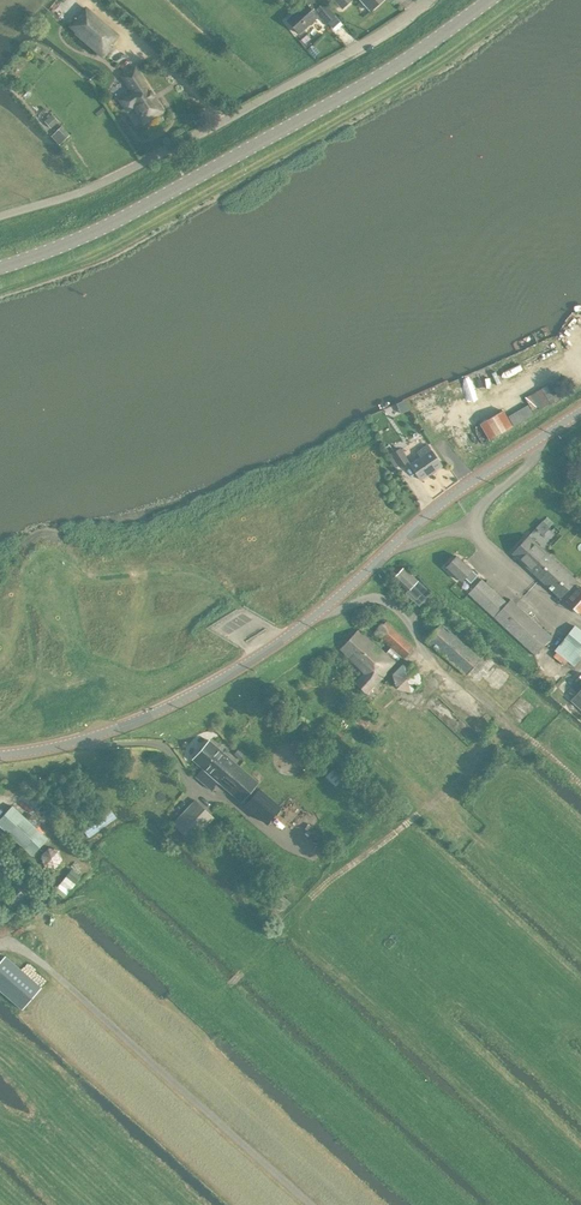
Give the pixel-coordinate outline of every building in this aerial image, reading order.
[(327,6),(321,0),(304,0),(306,2),(287,19),(300,32),(318,15),(327,24),(335,16),(327,6)] [(342,9),(351,0),(334,0),(342,9)] [(370,11),(382,0),(360,0),(370,11)] [(112,47),(111,45),(118,36),(86,9),(70,27),(77,32),(76,34),(103,57),(112,47)] [(154,97),(143,81),(144,81),(135,67),(125,74),(125,75),(123,77),(133,92),(120,100),(128,111),(134,107),(141,117),(142,116),(145,120),(161,110),(152,98),(154,97)] [(59,121),(52,114),(44,121),(51,128),(59,121)] [(56,132),(51,136),(59,145),(70,135),(62,127),(60,125),(54,129),(56,132)] [(551,404),(561,398),(551,383),(525,398),(532,410),(538,407),(540,409),(550,403),(551,404)] [(558,393),(562,400),(575,393),(571,386),(558,393)] [(514,427),(534,415),(528,405),(508,416),(514,427)] [(489,440),(513,426),(504,410),(480,424),(489,440)] [(421,457),(417,460),(410,464),(421,480),(442,466),(427,444),(417,451),(421,457)] [(392,453),(400,466),(409,461),(401,448),(392,453)] [(560,598),(577,580),(529,535),(512,553),(560,598)] [(462,581),(465,578),(470,582),(477,575),(472,570),(457,556),(447,567),(462,581)] [(394,577),(407,590),(412,586),(420,594),(425,589),(417,581),(417,580),(403,567),(394,577)] [(494,617),(535,655),(552,637),(511,599),(508,603),(482,579),(469,593),(495,617),(494,617)] [(580,586),(565,602),(580,616),(580,615),(580,587),(580,586)] [(357,683),(371,696),(382,684),(379,681),(382,678),(402,657),(404,659),(414,648),(386,621),(375,633),(391,648),(386,654),(359,628),(340,649),(366,673),(357,683)] [(555,650),(556,652),(553,656),(564,665),(568,661),(574,666),(580,657),(580,655),(580,654),(580,653),(580,630),(574,625),(555,650)] [(417,665),(414,665),(414,664),(413,663),(413,662),(412,661),(411,661),(410,661),(409,661),(408,662),(407,662),(407,663),(407,664),(402,663),(392,674),(396,689),(411,692),(421,681),(417,665)] [(571,700),(580,710),(580,689),(571,700)] [(210,739),(193,759),(203,768),(196,776),(203,783),(213,791),(220,782),(241,801),(258,782),(210,739)] [(288,797),(267,779),(245,804),(266,822),(288,797)] [(173,823),(167,829),(183,844),(189,838),(192,841),(214,817),(196,799),(173,823)] [(48,838),(13,805),(0,819),(0,825),(32,855),(48,838)] [(48,848),(41,856),(44,866),(55,868),(62,860),(58,850),(48,848)] [(251,875),(261,887),(274,875),(264,864),(251,875)] [(19,887),(26,894),(32,889),(24,881),(19,887)] [(8,895),(15,903),(24,894),(17,887),(8,895)] [(0,962),(0,990),(22,1009),(41,987),(5,956),(0,962)]
